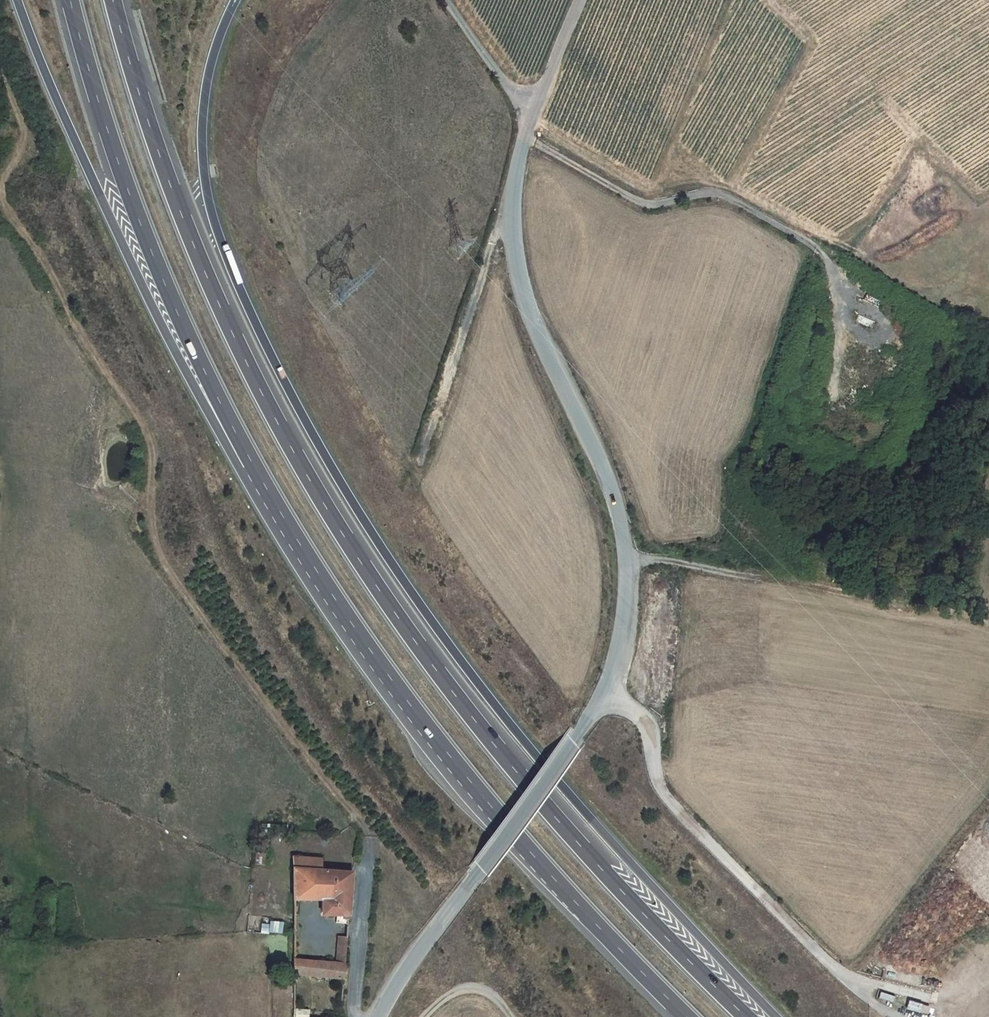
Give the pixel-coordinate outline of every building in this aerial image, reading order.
[(266,848),(256,847),(254,865),(264,865),(266,848)] [(293,868),(320,871),(321,860),(292,858),(293,868)] [(348,920),(352,873),(320,871),(293,868),(293,899),(322,900),(322,913),(342,914),(342,920),(348,920)] [(261,924),(261,932),(269,933),(270,924),(261,924)] [(343,980),(347,937),(338,937),(336,964),(315,962),(314,976),(343,980)] [(315,962),(293,959),(294,974),(314,976),(315,962)]
